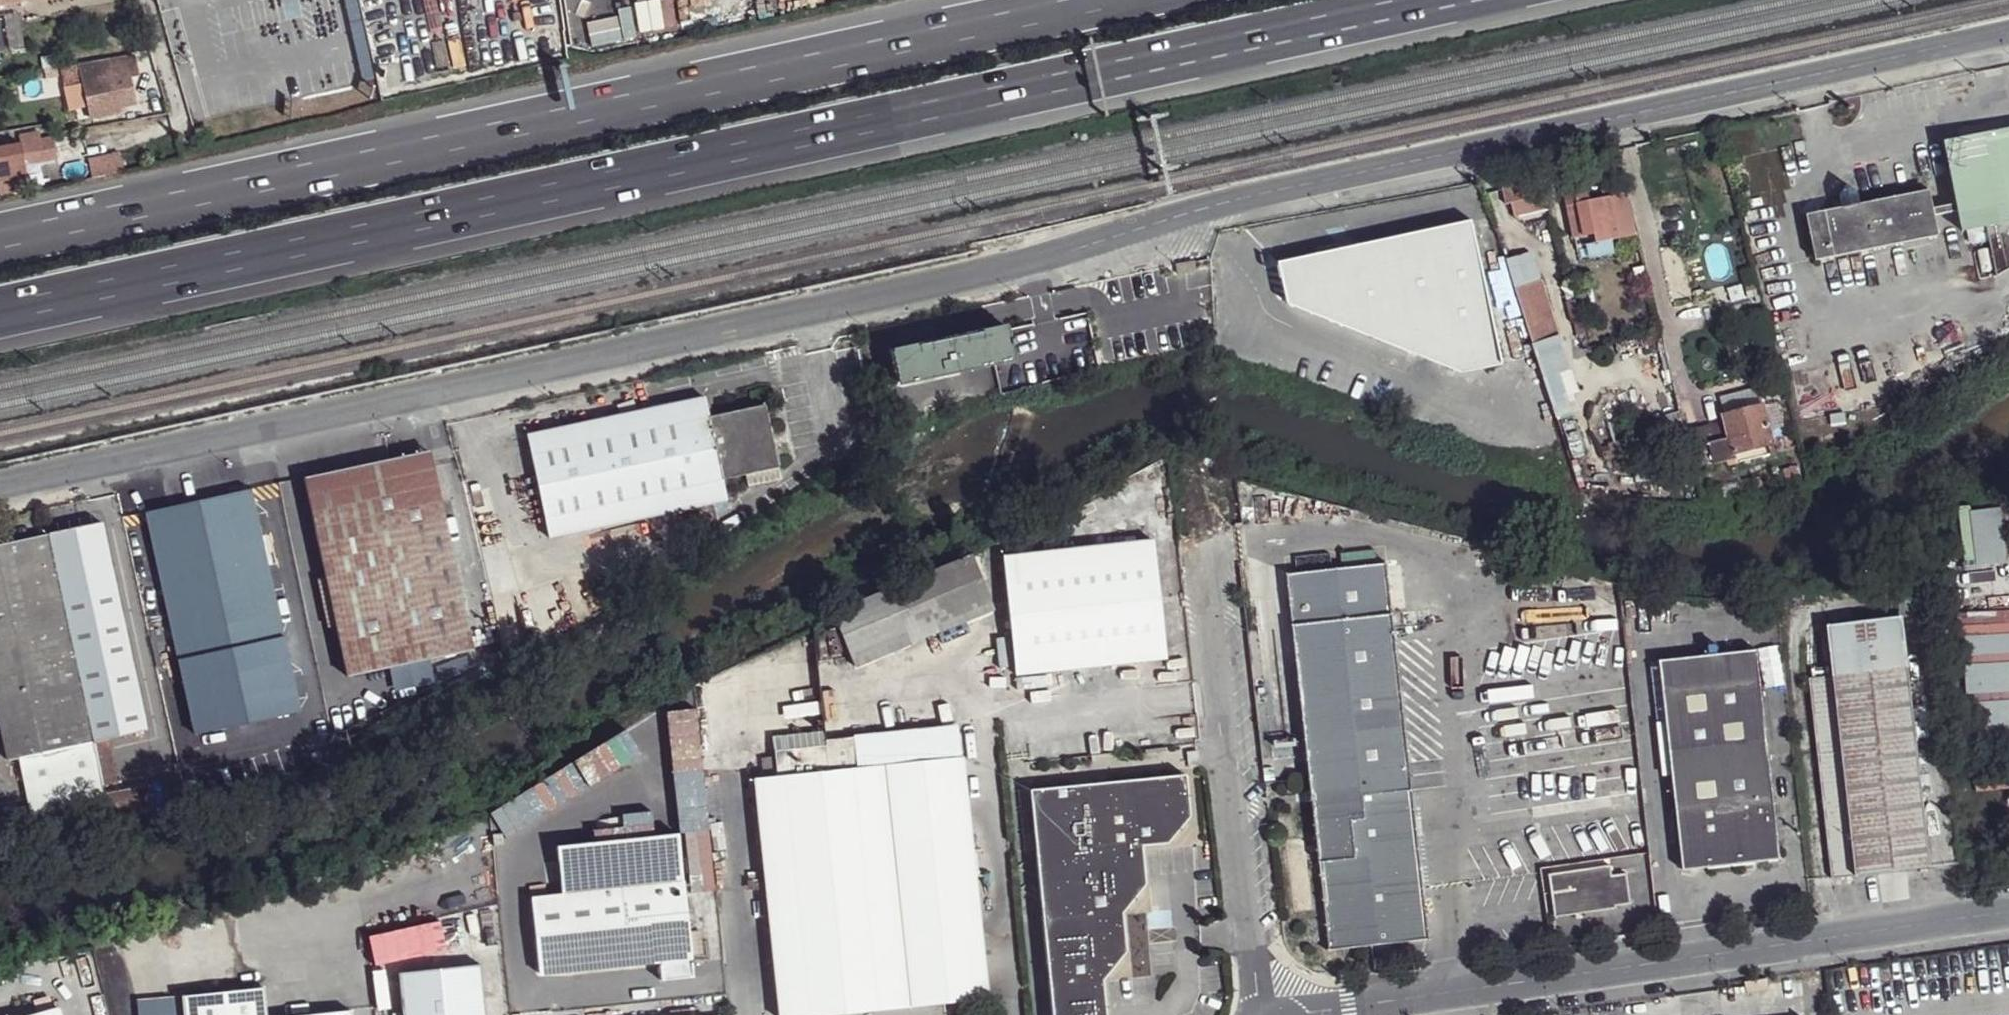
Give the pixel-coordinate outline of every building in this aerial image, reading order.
[(80,66),(95,119),(122,113),(120,107),(136,103),(128,75),(123,58),(80,66)] [(142,72),(128,75),(136,103),(150,100),(142,72)] [(1962,231),(1991,226),(2000,275),(2008,269),(2008,128),(1944,141),(1962,231)] [(39,163),(57,159),(55,150),(50,150),(48,139),(35,141),(35,139),(16,142),(16,145),(0,147),(0,170),(39,163)] [(57,159),(39,163),(42,179),(61,175),(57,159)] [(1546,205),(1536,176),(1501,188),(1511,217),(1546,205)] [(1806,215),(1816,260),(1939,235),(1929,190),(1860,205),(1857,192),(1847,185),(1839,196),(1842,208),(1806,215)] [(1563,193),(1572,238),(1594,232),(1595,242),(1636,234),(1627,194),(1590,201),(1587,188),(1563,193)] [(1279,263),(1288,303),(1462,372),(1503,364),(1472,221),(1279,263)] [(1532,252),(1506,260),(1514,288),(1541,280),(1532,252)] [(1194,262),(1177,265),(1179,277),(1196,273),(1194,262)] [(1514,288),(1544,376),(1556,373),(1546,344),(1561,340),(1541,280),(1514,288)] [(890,349),(898,385),(1014,360),(1006,324),(947,336),(950,348),(932,352),(930,340),(890,349)] [(947,336),(930,340),(932,352),(950,348),(947,336)] [(1757,388),(1720,397),(1725,413),(1761,403),(1757,388)] [(727,501),(721,480),(708,417),(703,397),(527,434),(549,539),(727,501)] [(1686,433),(1695,468),(1732,459),(1732,456),(1753,450),(1751,440),(1772,435),(1764,403),(1761,403),(1725,413),(1723,413),(1725,423),(1686,433)] [(708,417),(721,480),(778,468),(765,404),(708,417)] [(1775,445),(1772,435),(1751,440),(1753,450),(1775,445)] [(428,451),(387,460),(390,470),(430,461),(428,451)] [(304,478),(348,677),(472,650),(430,461),(390,470),(387,460),(304,478)] [(148,512),(197,733),(299,712),(249,490),(148,512)] [(1966,507),(1968,563),(2006,561),(2003,505),(1966,507)] [(8,758),(41,753),(93,743),(93,741),(146,729),(101,523),(0,546),(0,718),(8,758)] [(1002,555),(1015,675),(1165,659),(1152,539),(1002,555)] [(1387,563),(1287,574),(1329,948),(1430,940),(1428,928),(1413,790),(1401,682),(1387,563)] [(978,575),(930,635),(993,609),(978,575)] [(1963,610),(1971,739),(1978,739),(1979,762),(1971,762),(1973,789),(2008,787),(2008,608),(1963,610)] [(1827,625),(1832,676),(1809,679),(1832,879),(1930,866),(1901,617),(1827,625)] [(1827,625),(1803,634),(1809,679),(1832,676),(1827,625)] [(808,693),(801,643),(775,647),(777,656),(709,666),(719,734),(817,720),(813,692),(808,693)] [(1659,661),(1683,871),(1780,859),(1756,650),(1659,661)] [(957,726),(853,737),(856,768),(961,757),(957,726)] [(780,1014),(962,1014),(960,1000),(986,997),(961,757),(856,768),(853,737),(825,740),(825,745),(774,750),(775,756),(761,758),(764,777),(755,778),(780,1014)] [(41,753),(51,809),(104,799),(93,743),(41,753)] [(1199,751),(1188,752),(1189,767),(1200,765),(1199,751)] [(109,764),(98,766),(102,784),(112,782),(109,764)] [(1051,1014),(1105,1014),(1102,980),(1125,951),(1122,913),(1145,884),(1141,845),(1166,843),(1189,816),(1185,774),(1029,789),(1051,1014)] [(201,777),(186,779),(187,788),(203,784),(201,777)] [(662,980),(694,977),(678,834),(556,846),(561,895),(531,898),(538,973),(660,960),(662,980)] [(1550,876),(1555,916),(1614,908),(1615,905),(1630,903),(1626,875),(1611,877),(1609,867),(1550,876)] [(402,1014),(485,1014),(480,965),(398,973),(402,1014)] [(183,1014),(245,1014),(266,1004),(264,987),(181,996),(183,1014)] [(249,1014),(267,1014),(266,1005),(249,1014)]
